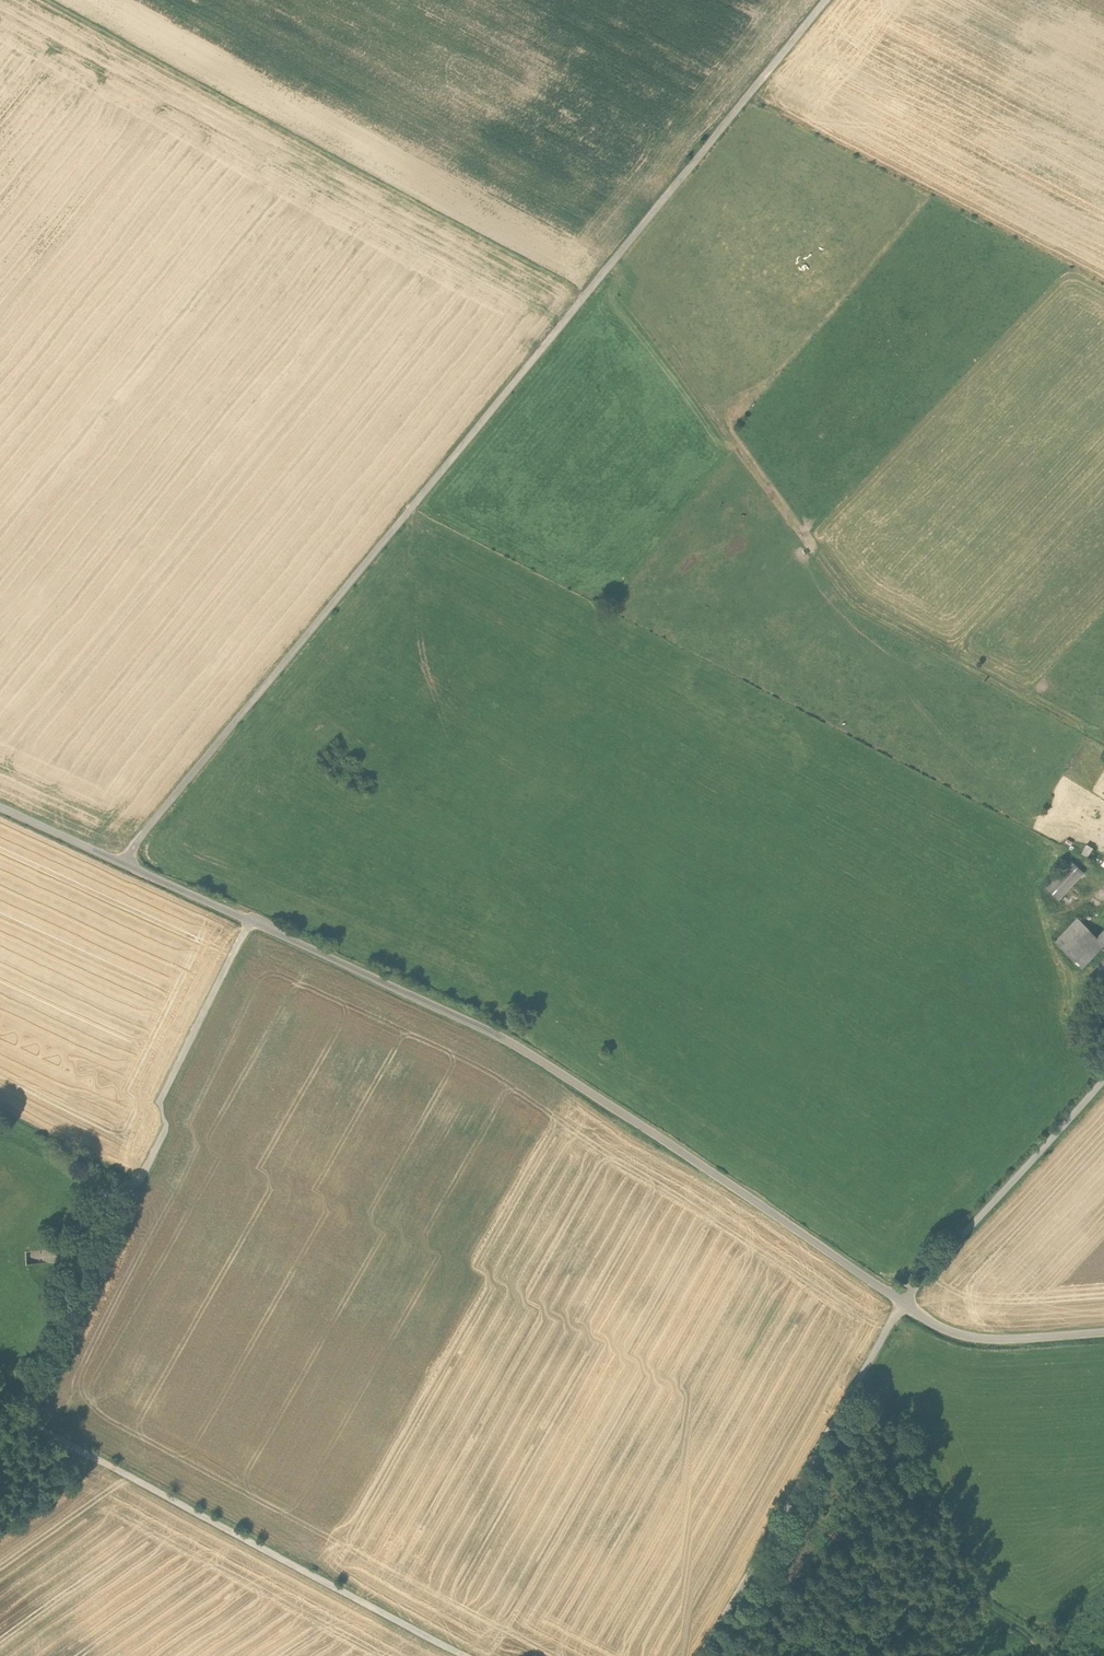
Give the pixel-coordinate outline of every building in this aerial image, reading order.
[(1041,889),(1054,902),(1083,873),(1070,860),(1041,889)] [(1049,949),(1081,980),(1103,957),(1103,939),(1099,944),(1076,921),(1049,949)] [(1093,982),(1103,993),(1103,971),(1093,982)]
